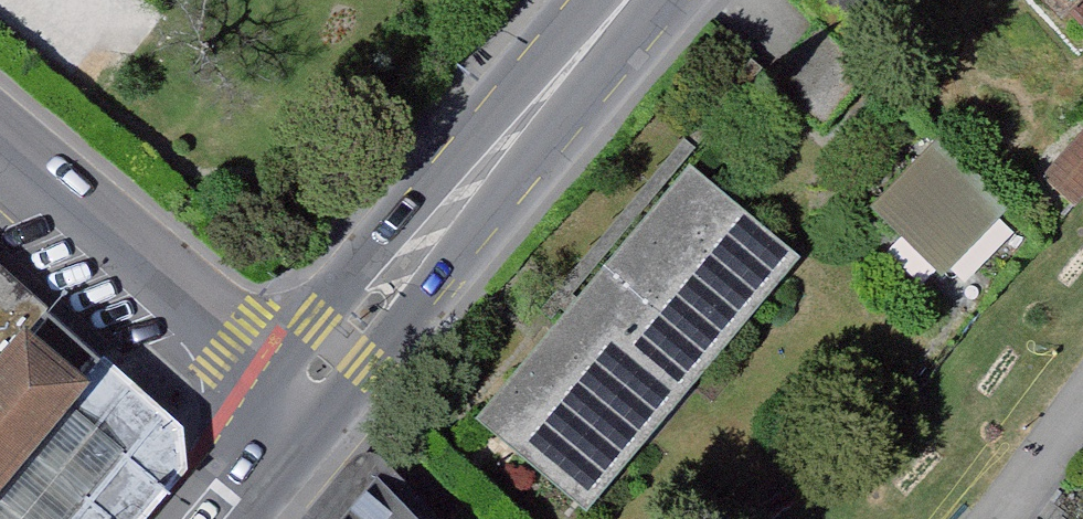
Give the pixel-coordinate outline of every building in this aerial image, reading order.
[(1082,42),(1082,0),(1039,0),(1082,42)] [(824,30),(776,86),(830,132),(883,77),(824,30)] [(927,134),(860,203),(932,271),(998,202),(927,134)] [(704,136),(484,407),(606,504),(825,234),(704,136)] [(1082,207),(1082,151),(1055,181),(1082,207)] [(14,504),(98,418),(100,362),(0,270),(0,516),(14,504)] [(324,518),(409,518),(362,471),(324,518)]
